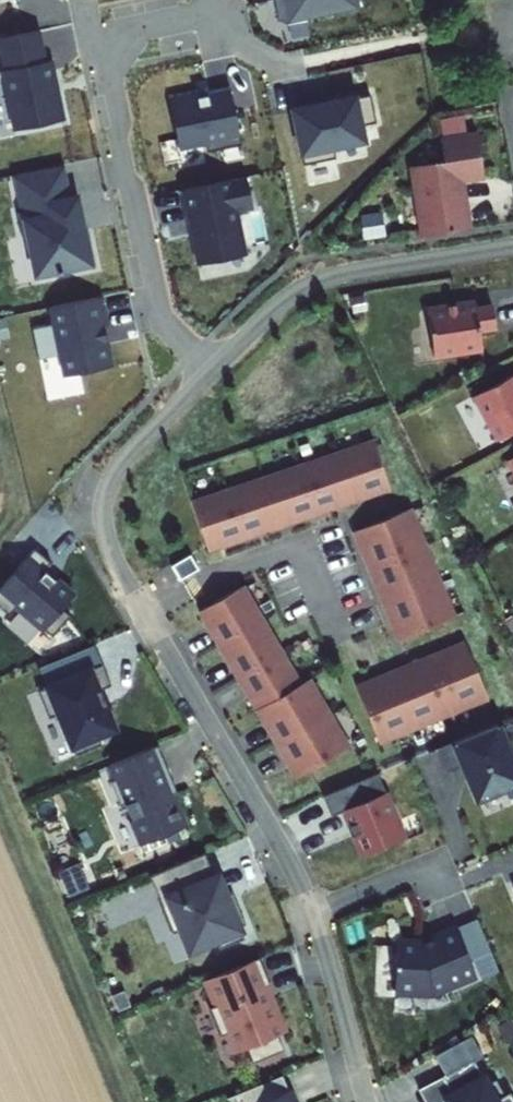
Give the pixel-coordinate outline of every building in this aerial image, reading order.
[(332,0),(253,0),(249,1),(257,40),(265,45),(338,31),(332,0)] [(0,50),(0,144),(38,137),(31,99),(33,98),(29,77),(22,78),(16,47),(0,50)] [(166,98),(175,145),(202,140),(204,148),(238,142),(226,83),(204,88),(204,90),(166,98)] [(412,165),(422,233),(466,226),(459,180),(485,176),(478,132),(466,133),(463,114),(440,118),(444,160),(412,165)] [(287,126),(267,130),(279,188),(311,182),(309,172),(333,168),(330,151),(345,148),(339,121),(325,124),(325,122),(287,129),(287,126)] [(253,178),(183,191),(197,266),(246,257),(237,214),(259,209),(253,178)] [(14,296),(73,285),(65,246),(54,249),(51,230),(54,230),(51,214),(45,215),(39,181),(0,188),(0,224),(1,226),(0,227),(0,252),(5,251),(14,296)] [(384,213),(360,217),(364,240),(387,236),(384,213)] [(364,297),(349,293),(345,308),(360,312),(364,297)] [(474,297),(424,305),(433,360),(483,352),(480,331),(496,329),(492,300),(475,303),(474,297)] [(64,380),(113,368),(100,300),(52,310),(64,380)] [(474,396),(496,440),(512,432),(512,376),(474,396)] [(373,437),(188,497),(206,552),(391,491),(373,437)] [(412,509),(354,533),(399,642),(457,619),(412,509)] [(30,553),(0,589),(0,598),(42,632),(76,591),(30,553)] [(189,555),(171,566),(179,579),(197,568),(189,555)] [(244,585),(197,613),(297,781),(352,748),(310,677),(301,682),(244,585)] [(464,641),(354,686),(378,744),(488,700),(464,641)] [(92,663),(41,683),(67,748),(117,728),(92,663)] [(437,748),(446,771),(463,764),(476,796),(512,781),(512,754),(500,723),(437,748)] [(156,746),(105,767),(138,846),(189,825),(156,746)] [(378,772),(325,793),(332,812),(341,809),(360,856),(405,839),(378,772)] [(203,855),(152,876),(185,955),(246,929),(220,865),(209,870),(203,855)] [(423,940),(398,939),(394,994),(432,996),(477,978),(456,927),(423,940)] [(259,956),(201,981),(232,1054),(249,1046),(254,1059),(283,1046),(279,1036),(292,1030),(259,956)] [(496,1025),(505,1042),(512,1038),(512,1021),(511,1017),(496,1025)] [(425,1092),(431,1101),(512,1101),(512,1097),(510,1092),(500,1094),(483,1067),(476,1071),(471,1064),(425,1092)] [(236,1093),(240,1101),(295,1101),(284,1075),(236,1093)]
